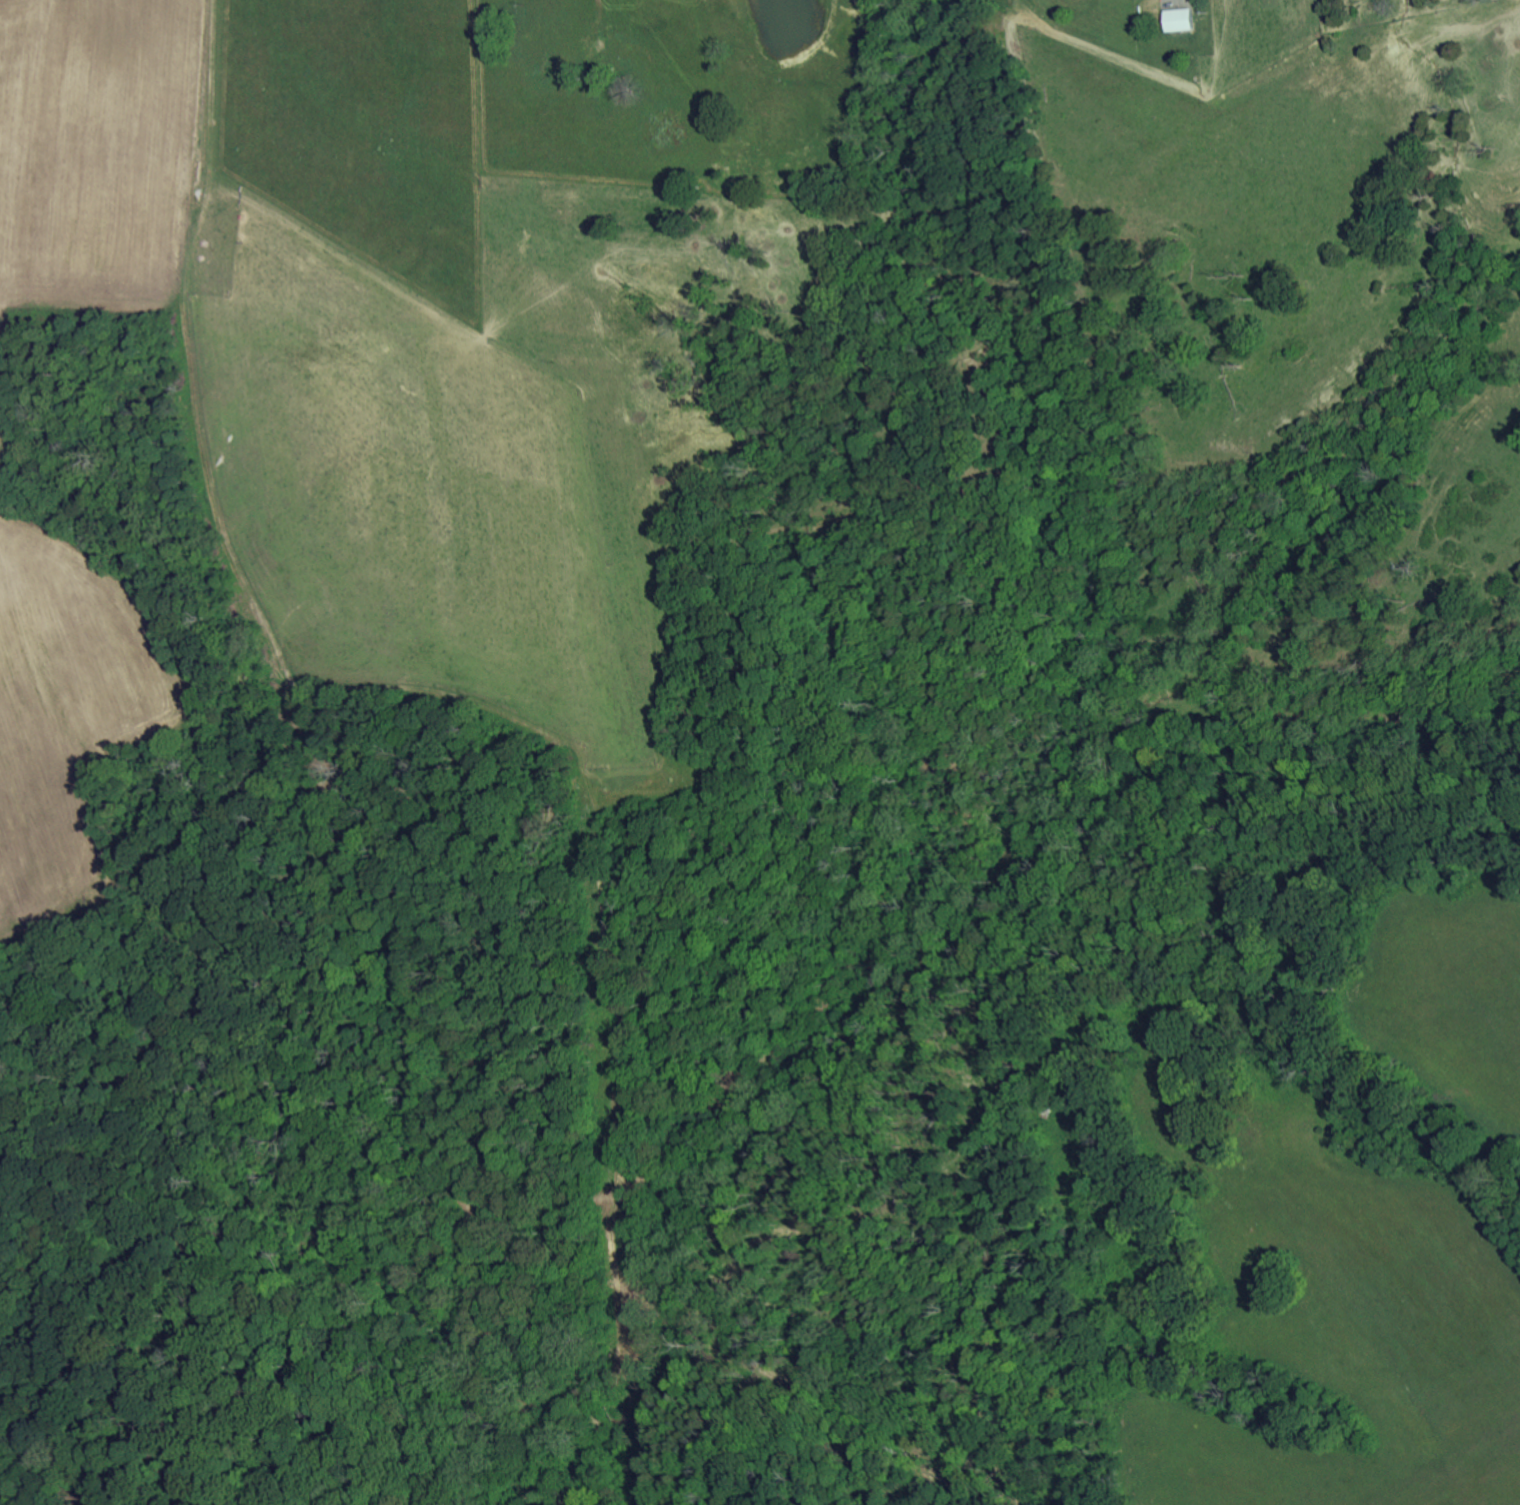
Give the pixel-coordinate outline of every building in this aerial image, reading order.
[(1161,9),(1161,31),(1190,30),(1189,8),(1161,9)]
